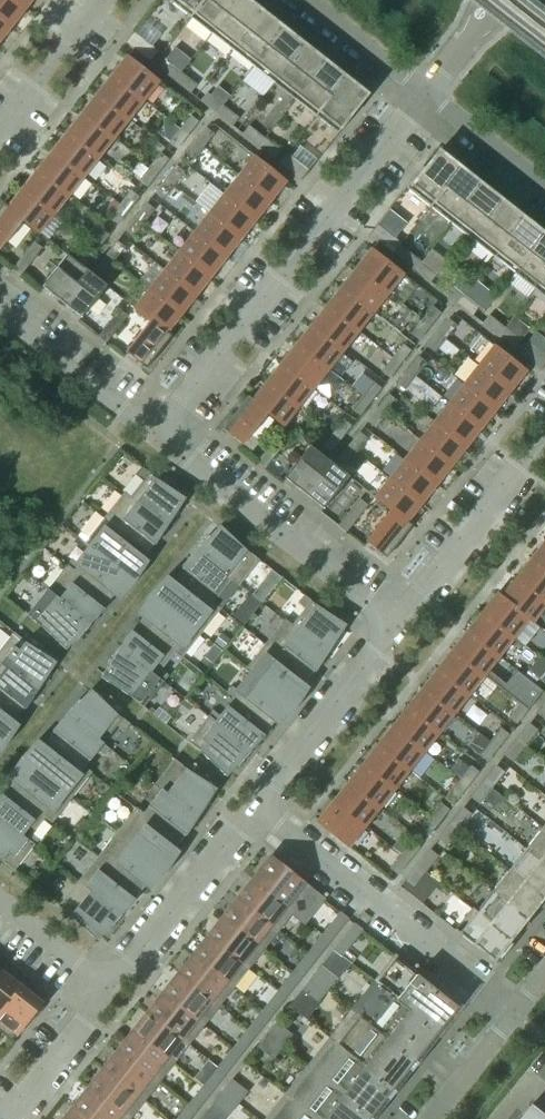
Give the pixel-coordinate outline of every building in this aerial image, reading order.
[(16,0),(0,0),(0,18),(12,27),(26,8),(16,0)] [(26,8),(33,0),(16,0),(26,8)] [(204,0),(168,0),(190,17),(204,0)] [(238,0),(204,0),(190,17),(211,34),(238,0)] [(263,11),(256,5),(258,2),(256,0),(238,0),(211,34),(232,50),(263,11)] [(253,67),(284,28),(277,22),(279,18),(270,11),(269,10),(267,14),(263,11),(232,50),(253,67)] [(0,18),(0,42),(12,27),(0,18)] [(274,84),(305,44),(298,38),(300,35),(290,27),(288,30),(284,28),(253,67),(274,84)] [(158,51),(134,32),(126,42),(150,61),(158,51)] [(295,100),(326,61),(319,55),(321,51),(311,43),(309,47),(305,44),(274,84),(295,100)] [(174,48),(165,60),(181,72),(190,61),(174,48)] [(160,81),(128,56),(112,75),(144,101),(160,81)] [(181,72),(165,60),(159,68),(174,80),(181,72)] [(316,117),(347,77),(339,71),(342,68),(332,60),(330,63),(326,61),(295,100),(316,117)] [(197,85),(181,72),(174,80),(190,93),(197,85)] [(144,101),(112,75),(97,94),(129,120),(144,101)] [(354,113),(369,95),(369,94),(360,88),(363,84),(353,76),(351,80),(347,77),(316,117),(338,134),(355,113),(354,113)] [(223,105),(209,95),(207,93),(200,101),(216,114),(223,105)] [(129,120),(97,94),(82,113),(115,139),(129,120)] [(239,118),(223,105),(216,114),(232,126),(239,118)] [(115,139),(82,113),(67,132),(100,157),(115,139)] [(188,136),(199,122),(191,115),(180,129),(188,136)] [(265,138),(249,126),(242,134),(258,147),(265,138)] [(203,148),(214,134),(206,128),(195,141),(203,148)] [(177,149),(188,136),(180,129),(169,143),(177,149)] [(100,157),(67,132),(52,151),(85,176),(100,157)] [(281,151),(265,138),(258,147),(274,159),(281,151)] [(193,161),(203,148),(195,141),(185,155),(193,161)] [(431,207),(461,167),(454,161),(457,158),(447,150),(444,154),(440,150),(425,169),(423,167),(406,188),(431,207)] [(85,176),(52,151),(37,170),(70,195),(85,176)] [(158,173),(169,159),(161,153),(150,167),(158,173)] [(309,170),(287,153),(279,163),(301,181),(309,170)] [(271,201),(287,181),(255,156),(239,176),(271,201)] [(174,185),(184,172),(176,165),(166,179),(174,185)] [(147,187),(158,173),(150,167),(139,180),(147,187)] [(452,223),(482,184),(475,178),(478,174),(468,167),(465,170),(461,167),(431,207),(452,223)] [(70,195),(37,170),(23,189),(55,214),(70,195)] [(271,201),(239,176),(224,194),(257,220),(271,201)] [(163,199),(174,185),(166,179),(155,193),(163,199)] [(473,240),(503,200),(496,194),(499,191),(489,183),(486,187),(482,184),(452,223),(473,240)] [(55,214),(23,189),(8,207),(4,203),(3,204),(40,233),(55,214)] [(128,211),(139,197),(131,191),(120,204),(128,211)] [(257,220),(224,194),(209,213),(242,239),(257,220)] [(494,256),(524,217),(517,211),(519,207),(510,200),(507,203),(503,200),(473,240),(494,256)] [(144,223),(155,209),(147,203),(136,217),(144,223)] [(23,221),(39,234),(40,233),(3,204),(0,208),(0,250),(23,221)] [(118,224),(128,211),(120,204),(110,218),(118,224)] [(242,239),(209,213),(194,232),(227,258),(242,239)] [(544,234),(544,233),(538,227),(540,224),(531,216),(528,220),(524,217),(494,256),(514,273),(544,234)] [(133,237),(144,223),(136,217),(125,230),(133,237)] [(402,243),(377,224),(369,235),(394,254),(402,243)] [(98,249),(109,235),(101,228),(90,242),(98,249)] [(227,258),(194,232),(180,251),(212,277),(227,258)] [(544,277),(544,234),(514,273),(535,289),(544,277)] [(114,261),(125,247),(117,241),(106,254),(114,261)] [(31,262),(42,248),(34,242),(23,255),(31,262)] [(98,249),(90,242),(80,256),(88,262),(98,249)] [(404,274),(372,248),(356,268),(389,294),(404,274)] [(421,262),(405,249),(399,258),(414,270),(421,262)] [(212,277),(180,251),(179,251),(165,270),(197,295),(212,277)] [(62,302),(88,270),(68,254),(42,287),(62,302)] [(103,274),(114,261),(106,254),(95,268),(103,274)] [(21,275),(31,262),(23,255),(12,269),(21,275)] [(437,274),(421,262),(414,270),(431,283),(437,274)] [(389,294),(356,268),(342,287),(374,313),(389,294)] [(82,318),(108,286),(88,270),(62,302),(82,318)] [(197,295),(165,270),(150,289),(182,314),(197,295)] [(535,289),(544,297),(544,277),(535,289)] [(463,295),(447,282),(441,291),(456,303),(463,295)] [(374,313),(342,287),(327,306),(359,331),(374,313)] [(182,314),(150,289),(135,308),(172,337),(172,336),(168,332),(182,314)] [(479,307),(463,295),(456,303),(473,316),(479,307)] [(359,331),(327,306),(312,325),(344,350),(359,331)] [(430,327),(441,313),(433,307),(422,320),(430,327)] [(147,369),(172,337),(135,308),(134,309),(150,321),(126,352),(147,369)] [(117,329),(128,316),(120,309),(109,323),(117,329)] [(505,328),(489,315),(483,324),(498,336),(505,328)] [(446,339),(456,325),(448,319),(438,332),(446,339)] [(419,340),(430,327),(422,320),(411,334),(419,340)] [(106,343),(117,329),(109,323),(98,337),(106,343)] [(344,350),(312,325),(297,344),(329,369),(344,350)] [(521,340),(505,328),(498,336),(514,349),(521,340)] [(435,352),(446,339),(438,332),(427,346),(435,352)] [(528,342),(520,353),(541,370),(544,366),(544,356),(528,342)] [(329,369),(297,344),(282,363),(314,388),(329,369)] [(400,364),(411,351),(403,344),(392,358),(400,364)] [(511,391),(527,371),(495,345),(479,365),(511,391)] [(417,377),(427,363),(419,357),(408,371),(417,377)] [(390,378),(400,364),(392,358),(382,371),(390,378)] [(314,388),(282,363),(267,381),(300,407),(314,388)] [(511,391),(479,365),(464,384),(497,409),(511,391)] [(406,390),(417,377),(408,371),(398,384),(406,390)] [(300,407),(267,381),(253,399),(248,396),(248,397),(285,426),(300,407)] [(371,402),(381,388),(373,382),(363,396),(371,402)] [(482,428),(497,409),(464,384),(449,403),(482,428)] [(386,414),(397,401),(389,394),(378,408),(386,414)] [(360,416),(371,402),(363,396),(352,409),(360,416)] [(243,445),(268,414),(284,427),(285,426),(248,397),(223,429),(243,445)] [(482,428),(449,403),(435,422),(467,447),(482,428)] [(375,428),(386,414),(378,408),(367,422),(375,428)] [(341,440),(352,426),(344,420),(333,433),(341,440)] [(467,447),(435,422),(420,441),(452,466),(467,447)] [(356,452),(367,438),(359,432),(348,446),(356,452)] [(330,453),(341,440),(333,433),(322,447),(330,453)] [(265,468),(287,441),(278,435),(257,462),(265,468)] [(452,466),(420,441),(405,459),(437,485),(452,466)] [(305,494),(330,461),(310,446),(285,478),(305,494)] [(346,466),(356,452),(348,446),(338,459),(346,466)] [(437,485),(405,459),(390,478),(422,504),(437,485)] [(324,509),(350,477),(330,461),(305,494),(324,509)] [(178,511),(185,499),(186,498),(155,478),(151,475),(143,468),(137,476),(144,482),(131,498),(124,493),(123,494),(167,528),(179,512),(178,511)] [(422,504),(390,478),(375,497),(412,526),(413,525),(408,522),(422,504)] [(167,528),(123,494),(104,518),(148,552),(154,544),(155,545),(164,531),(167,528)] [(412,526),(375,497),(374,498),(390,511),(366,542),(387,558),(412,526)] [(346,532),(368,505),(360,499),(338,526),(346,532)] [(148,552),(104,518),(85,542),(133,579),(144,562),(142,560),(148,552)] [(247,551),(229,533),(220,525),(210,536),(208,535),(196,551),(239,585),(260,560),(252,554),(251,554),(247,551)] [(531,559),(544,570),(544,541),(531,559)] [(133,579),(85,542),(84,543),(91,549),(78,565),(71,560),(66,566),(110,600),(116,593),(118,595),(133,579)] [(239,585),(196,551),(194,554),(182,566),(183,567),(177,575),(220,609),(221,609),(214,604),(226,587),(234,593),(239,585)] [(531,559),(516,578),(544,601),(544,570),(531,559)] [(110,600),(66,566),(47,590),(91,624),(93,621),(105,609),(104,608),(110,600)] [(220,609),(177,575),(171,583),(168,581),(154,596),(201,634),(220,609)] [(502,596),(501,597),(529,619),(534,622),(544,608),(544,601),(516,578),(502,596)] [(91,624),(47,590),(27,615),(35,622),(35,621),(39,625),(66,650),(77,639),(78,640),(91,624)] [(529,619),(501,597),(502,596),(498,592),(482,612),(515,638),(529,619)] [(347,625),(337,619),(316,605),(312,602),(312,601),(304,595),(298,603),(305,609),(292,625),(285,619),(284,620),(327,655),(340,639),(338,638),(347,625)] [(201,634),(154,596),(142,614),(145,616),(139,623),(182,658),(201,634)] [(515,638),(482,612),(467,631),(499,657),(515,638)] [(327,655),(284,620),(265,645),(308,679),(315,671),(316,672),(325,658),(327,655)] [(182,658),(139,623),(133,631),(131,630),(122,644),(120,647),(156,676),(163,682),(169,675),(161,670),(174,653),(181,659),(182,658)] [(499,657),(467,631),(452,651),(484,676),(519,704),(528,710),(543,691),(517,671),(506,684),(489,670),(499,657)] [(46,655),(26,642),(21,639),(22,638),(14,632),(0,650),(0,662),(37,692),(50,676),(48,675),(57,662),(46,655)] [(308,679),(265,645),(246,669),(293,706),(305,689),(302,687),(308,679)] [(156,676),(120,647),(107,663),(109,665),(100,677),(132,697),(136,701),(135,701),(143,707),(150,699),(143,694),(156,676)] [(484,676),(452,651),(437,669),(470,695),(484,676)] [(0,662),(0,702),(18,716),(25,708),(26,709),(35,695),(37,692),(0,662)] [(293,706),(246,669),(245,670),(252,676),(239,692),(232,686),(227,693),(270,727),(277,719),(279,721),(293,706)] [(470,695),(437,669),(422,688),(455,714),(470,695)] [(455,714),(422,688),(407,707),(440,733),(455,714)] [(118,715),(101,699),(91,689),(80,700),(79,699),(66,715),(110,749),(111,749),(104,743),(117,726),(124,732),(130,724),(122,718),(118,715)] [(270,727),(227,693),(234,698),(221,715),(214,709),(208,717),(252,751),(254,748),(266,736),(264,735),(270,727)] [(0,702),(0,741),(3,743),(15,726),(12,724),(18,716),(0,702)] [(517,724),(528,710),(519,704),(509,717),(517,724)] [(425,751),(440,733),(407,707),(392,726),(425,751)] [(110,749),(66,715),(64,718),(53,730),(54,731),(47,739),(91,774),(93,771),(86,765),(99,749),(106,755),(110,749)] [(252,751),(208,717),(188,742),(196,748),(200,751),(227,777),(237,766),(239,767),(252,751)] [(525,746),(538,730),(529,724),(517,740),(525,746)] [(425,751),(392,726),(378,745),(410,770),(425,751)] [(498,748),(509,734),(500,728),(490,741),(498,748)] [(91,774),(47,739),(41,747),(39,745),(25,759),(72,798),(91,774)] [(513,762),(525,746),(517,740),(504,755),(513,762)] [(487,762),(498,748),(490,741),(479,755),(487,762)] [(410,770),(378,745),(363,764),(395,789),(410,770)] [(72,798),(25,759),(24,760),(13,778),(16,780),(9,787),(46,816),(46,815),(54,821),(72,798)] [(217,789),(206,781),(186,769),(182,765),(183,765),(175,759),(154,785),(198,819),(211,803),(209,802),(217,789)] [(395,789),(363,764),(348,782),(380,808),(395,789)] [(468,786),(479,772),(471,765),(460,779),(468,786)] [(492,788),(505,772),(496,766),(484,782),(492,788)] [(458,799),(468,786),(460,779),(449,793),(458,799)] [(380,808),(348,782),(333,801),(365,827),(380,808)] [(480,804),(492,788),(484,782),(471,797),(480,804)] [(198,819),(154,785),(148,792),(156,798),(143,814),(136,808),(135,809),(179,843),(185,835),(186,836),(196,822),(198,819)] [(9,787),(3,795),(2,794),(0,797),(0,819),(34,846),(41,837),(34,832),(46,816),(9,787)] [(365,827),(333,801),(317,821),(350,847),(365,827)] [(439,823),(449,810),(441,803),(430,817),(439,823)] [(459,830),(472,814),(463,808),(451,824),(459,830)] [(179,843),(135,809),(116,833),(164,871),(176,853),(173,851),(179,843)] [(428,837),(439,823),(430,817),(419,830),(428,837)] [(0,819),(0,860),(4,863),(6,865),(14,871),(34,846),(0,819)] [(447,846),(459,830),(451,824),(438,839),(447,846)] [(543,828),(526,849),(544,864),(544,830),(543,828)] [(164,871),(116,833),(97,857),(141,892),(142,890),(147,884),(150,886),(164,871)] [(409,861),(420,848),(411,841),(400,855),(409,861)] [(526,849),(509,870),(544,898),(544,897),(544,864),(526,849)] [(426,872),(439,856),(430,850),(418,866),(426,872)] [(398,875),(409,861),(400,855),(390,868),(398,875)] [(141,892),(97,857),(78,881),(122,916),(125,912),(136,900),(135,899),(141,892)] [(323,899),(270,858),(253,880),(305,921),(323,899)] [(414,888),(426,872),(418,866),(405,881),(414,888)] [(544,898),(509,870),(493,891),(528,919),(544,898)] [(305,921),(253,880),(238,898),(277,929),(291,912),(304,922),(305,921)] [(110,931),(122,916),(78,881),(58,906),(66,912),(67,912),(71,915),(71,916),(98,941),(108,930),(110,931)] [(528,919),(493,891),(477,911),(473,908),(472,908),(512,940),(528,919)] [(277,929),(238,898),(223,917),(262,948),(277,929)] [(512,940),(472,908),(455,930),(495,961),(498,957),(501,960),(509,950),(506,947),(512,940)] [(329,941),(347,918),(340,913),(322,936),(329,941)] [(262,948),(223,917),(208,936),(247,967),(262,948)] [(341,955),(361,930),(354,924),(334,950),(341,955)] [(247,967),(208,936),(193,955),(232,986),(247,967)] [(315,959),(329,941),(322,936),(308,954),(315,959)] [(300,978),(315,959),(308,954),(293,973),(300,978)] [(232,986),(193,955),(178,974),(217,1005),(232,986)] [(459,1007),(395,956),(375,982),(439,1032),(459,1007)] [(336,978),(321,967),(312,978),(326,990),(336,978)] [(22,988),(3,973),(0,977),(0,1016),(22,988)] [(285,997),(300,978),(293,973),(278,991),(285,997)] [(217,1005),(178,974),(163,993),(202,1024),(217,1005)] [(318,1001),(326,990),(312,978),(303,990),(318,1001)] [(439,1032),(375,982),(353,1010),(416,1060),(439,1032)] [(33,1014),(35,1016),(42,1008),(39,1006),(42,1004),(22,988),(0,1016),(0,1032),(12,1041),(33,1014)] [(270,1015),(285,997),(278,991),(263,1010),(270,1015)] [(202,1024),(163,993),(148,1012),(187,1043),(202,1024)] [(255,1035),(270,1016),(270,1015),(263,1010),(248,1029),(255,1035)] [(416,1060),(353,1010),(330,1039),(394,1089),(416,1060)] [(187,1043),(148,1012),(133,1031),(172,1062),(187,1043)] [(291,1035),(276,1023),(267,1035),(282,1046),(291,1035)] [(240,1054),(255,1035),(248,1029),(233,1048),(240,1054)] [(172,1062),(133,1031),(118,1050),(157,1081),(172,1062)] [(282,1046),(267,1035),(258,1046),(273,1058),(282,1046)] [(394,1089),(330,1039),(308,1067),(372,1117),(394,1089)] [(225,1073),(240,1054),(233,1048),(218,1067),(225,1073)] [(157,1081),(118,1050),(103,1069),(143,1100),(157,1081)] [(210,1092),(225,1073),(218,1067),(203,1086),(210,1092)] [(308,1067),(286,1095),(316,1118),(370,1118),(372,1117),(308,1067)] [(143,1100),(103,1069),(89,1088),(128,1118),(143,1100)] [(246,1092),(232,1080),(222,1092),(237,1103),(246,1092)] [(195,1111),(210,1092),(203,1086),(188,1105),(195,1111)] [(89,1088),(74,1107),(89,1118),(127,1118),(128,1118),(89,1088)] [(228,1115),(237,1103),(222,1092),(213,1103),(228,1115)] [(286,1095),(267,1118),(316,1118),(286,1095)] [(532,1104),(520,1118),(544,1118),(544,1115),(532,1104)] [(195,1111),(188,1105),(177,1118),(189,1118),(195,1111)] [(74,1107),(64,1118),(89,1118),(74,1107)]
